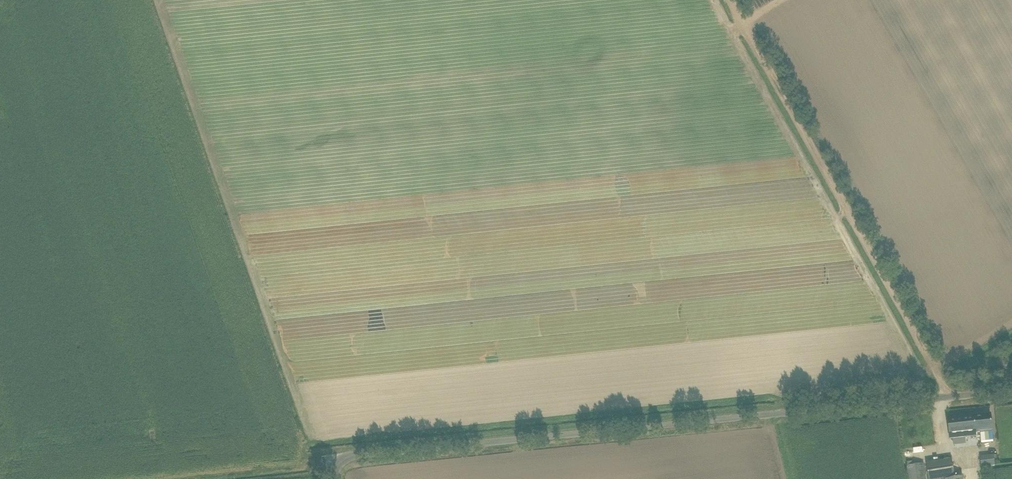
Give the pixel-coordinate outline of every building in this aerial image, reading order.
[(1006,359),(986,361),(987,372),(1007,369),(1006,359)] [(973,417),(948,419),(950,439),(976,436),(976,433),(980,432),(992,431),(992,430),(992,425),(991,415),(973,417)] [(993,455),(980,456),(982,468),(995,466),(993,455)] [(955,478),(953,469),(951,459),(926,463),(928,478),(963,478),(955,478)] [(909,476),(909,478),(927,478),(924,463),(907,466),(909,476)]
